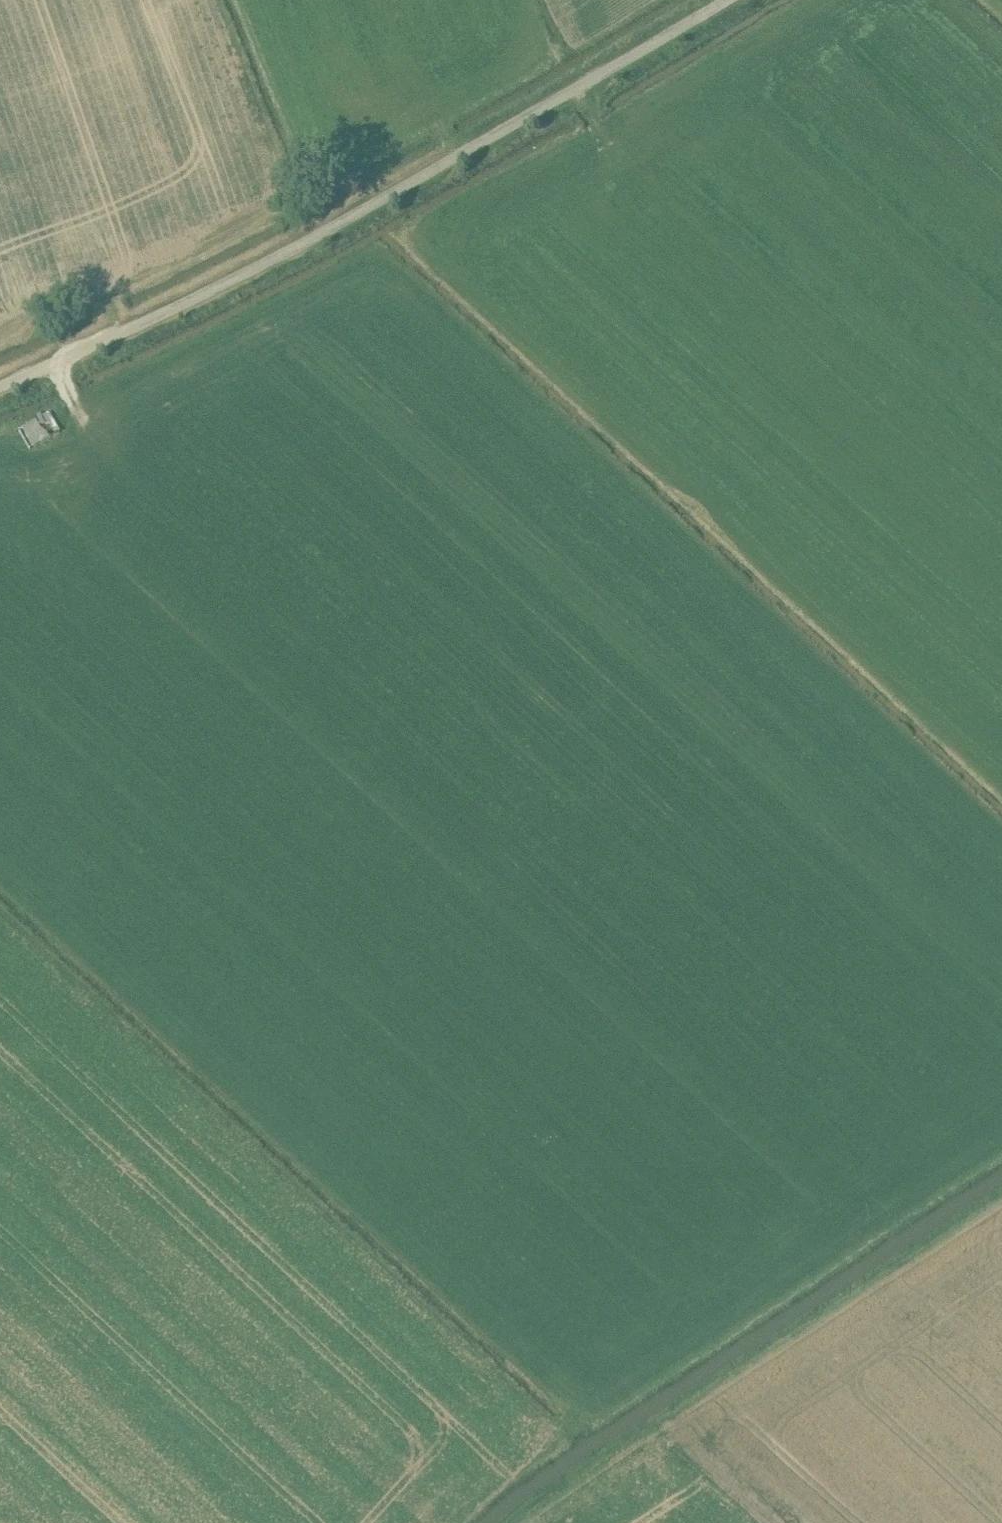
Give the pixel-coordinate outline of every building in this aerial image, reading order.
[(54,427),(46,412),(18,428),(26,443),(54,427)]
